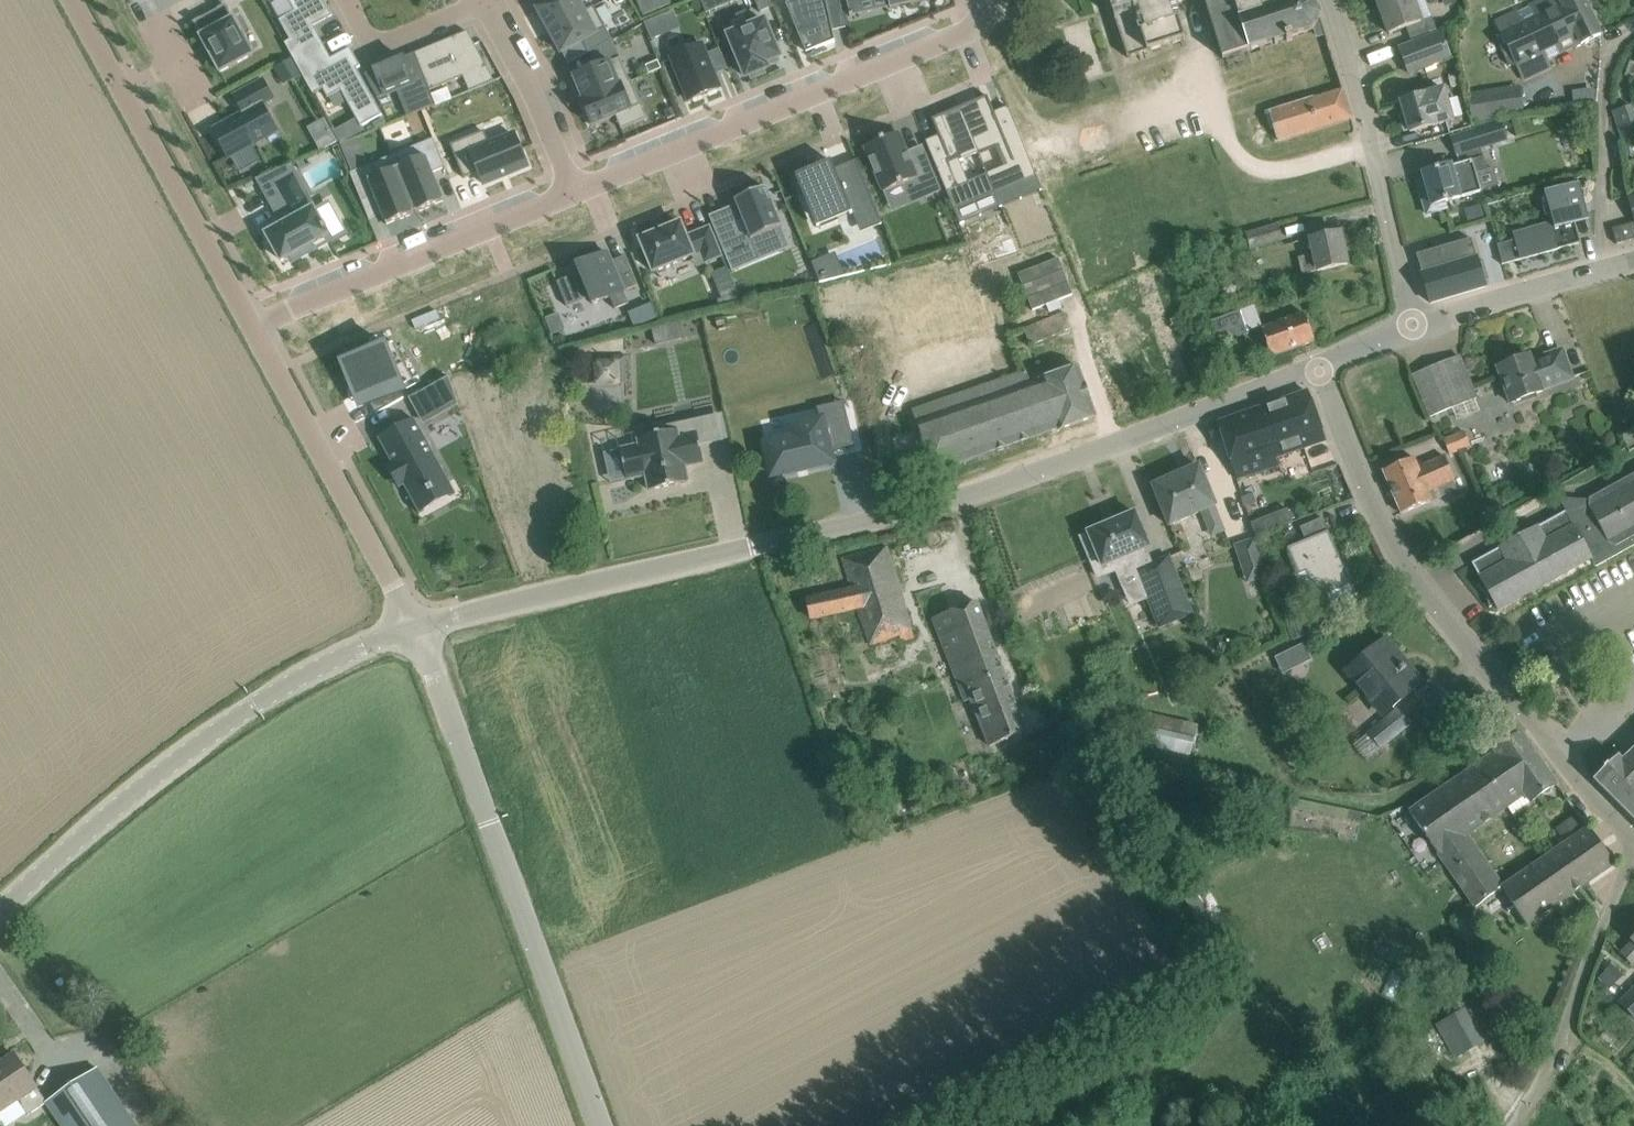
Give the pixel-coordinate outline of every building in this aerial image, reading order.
[(296,11),(280,20),(291,40),(286,43),(294,58),(320,44),(311,28),(327,19),(322,10),(328,6),(325,0),(290,0),(296,11)] [(537,10),(549,32),(595,7),(595,6),(585,11),(579,0),(556,0),(537,10)] [(670,3),(669,0),(636,0),(642,14),(670,3)] [(707,12),(717,8),(713,0),(702,0),(707,12)] [(760,12),(775,6),(772,0),(755,0),(760,12)] [(807,50),(835,39),(829,8),(842,5),(841,0),(791,0),(787,2),(807,50)] [(891,6),(889,7),(889,8),(925,0),(889,0),(891,6)] [(1177,4),(1189,0),(1111,0),(1130,59),(1188,40),(1177,4)] [(1224,58),(1276,42),(1276,44),(1280,43),(1279,41),(1315,29),(1321,17),(1316,0),(1205,0),(1224,58)] [(1412,39),(1437,30),(1433,18),(1423,21),(1415,0),(1401,0),(1381,8),(1390,34),(1407,27),(1412,39)] [(1603,34),(1586,0),(1543,0),(1498,22),(1526,81),(1553,68),(1548,59),(1581,43),(1582,44),(1603,34)] [(227,4),(194,22),(195,24),(195,23),(203,37),(202,37),(221,72),(254,54),(227,4)] [(595,7),(549,32),(560,54),(607,28),(595,7)] [(659,18),(646,23),(653,39),(665,34),(659,18)] [(766,20),(729,35),(747,76),(751,75),(753,79),(766,73),(764,69),(769,67),(767,62),(781,56),(766,20)] [(468,31),(416,53),(422,69),(431,90),(487,67),(468,31)] [(1401,48),(1410,73),(1453,57),(1444,32),(1401,48)] [(320,44),(294,58),(314,94),(324,88),(329,97),(342,90),(362,126),(383,114),(357,68),(361,66),(351,47),(329,60),(320,44)] [(703,44),(672,56),(690,101),(721,88),(703,44)] [(416,53),(366,74),(378,97),(397,90),(408,116),(437,104),(433,95),(431,90),(422,69),(416,53)] [(583,100),(583,101),(632,81),(632,80),(630,81),(621,57),(574,76),(584,100),(583,100)] [(300,74),(292,59),(276,67),(285,83),(300,74)] [(659,60),(646,65),(650,74),(662,68),(659,60)] [(274,98),(264,79),(234,96),(244,113),(214,129),(229,158),(278,131),(264,104),(274,98)] [(632,81),(583,101),(593,125),(617,116),(622,129),(647,118),(632,81)] [(449,88),(433,95),(437,104),(453,98),(449,88)] [(1353,119),(1344,89),(1271,112),(1280,142),(1353,119)] [(1402,101),(1403,102),(1406,114),(1400,116),(1405,132),(1411,130),(1411,131),(1411,133),(1437,126),(1436,123),(1456,118),(1448,89),(1428,95),(1428,94),(1402,101)] [(1471,93),(1475,121),(1495,118),(1491,90),(1471,93)] [(988,97),(961,108),(979,152),(998,145),(1007,165),(988,173),(996,193),(1037,176),(1009,106),(994,112),(988,97)] [(1624,142),(1633,139),(1633,115),(1631,106),(1614,112),(1624,142)] [(940,134),(926,140),(955,210),(996,193),(988,173),(969,181),(960,160),(979,152),(961,108),(934,119),(940,134)] [(1504,116),(1477,124),(1484,147),(1511,140),(1504,116)] [(326,119),(309,128),(321,151),(338,142),(326,119)] [(341,127),(335,131),(342,144),(348,140),(341,127)] [(451,145),(465,178),(480,172),(485,184),(529,166),(516,134),(491,145),(486,131),(451,145)] [(900,132),(866,147),(885,191),(917,178),(925,196),(941,189),(927,158),(913,163),(900,132)] [(390,153),(413,211),(441,200),(429,170),(441,165),(430,136),(390,153)] [(385,222),(413,211),(390,153),(350,170),(361,198),(372,193),(385,222)] [(832,161),(797,175),(814,217),(847,203),(851,214),(854,213),(857,221),(876,213),(881,225),(883,224),(857,162),(836,170),(832,161)] [(1422,192),(1428,214),(1447,209),(1446,202),(1482,191),(1473,161),(1454,166),(1454,165),(1423,173),(1428,190),(1422,192)] [(290,165),(258,178),(284,225),(268,234),(282,260),(289,256),(292,262),(315,249),(312,243),(329,234),(326,230),(329,229),(326,224),(324,225),(290,165)] [(1544,194),(1554,227),(1498,245),(1504,265),(1581,243),(1573,216),(1589,212),(1581,183),(1544,194)] [(739,209),(712,221),(725,251),(751,240),(758,256),(790,242),(767,187),(736,200),(739,209)] [(682,223),(641,239),(654,271),(701,253),(705,263),(723,256),(712,227),(687,237),(682,223)] [(1620,227),(1614,229),(1618,244),(1633,240),(1633,224),(1620,227)] [(1248,234),(1252,249),(1283,239),(1279,225),(1248,234)] [(1300,258),(1303,274),(1349,265),(1342,233),(1312,239),(1316,254),(1300,258)] [(1419,260),(1432,303),(1487,287),(1478,257),(1477,257),(1472,241),(1418,257),(1419,260)] [(581,272),(558,282),(568,306),(591,297),(594,304),(611,297),(616,309),(630,303),(625,291),(639,285),(626,256),(607,264),(603,255),(578,265),(581,272)] [(827,256),(812,262),(821,283),(829,281),(828,277),(835,274),(827,256)] [(874,285),(890,352),(980,331),(964,263),(874,285)] [(737,293),(719,300),(721,306),(741,302),(737,293)] [(1204,354),(1183,293),(1162,301),(1174,333),(1146,343),(1164,391),(1193,380),(1185,360),(1204,354)] [(657,318),(657,317),(651,304),(640,309),(629,313),(635,328),(657,318)] [(1214,321),(1222,344),(1252,333),(1243,310),(1214,321)] [(1025,329),(1032,345),(1073,328),(1066,312),(1025,329)] [(1262,329),(1273,357),(1316,341),(1305,313),(1262,329)] [(394,339),(343,364),(354,388),(362,384),(376,413),(405,399),(399,386),(414,379),(394,339)] [(1499,368),(1512,403),(1544,392),(1543,389),(1574,378),(1563,350),(1532,361),(1531,357),(1499,368)] [(936,403),(919,352),(890,361),(896,379),(873,386),(891,438),(893,437),(927,426),(921,408),(936,403)] [(628,383),(627,354),(589,355),(590,383),(596,383),(596,386),(622,385),(622,383),(628,383)] [(1414,376),(1430,416),(1478,397),(1461,357),(1414,376)] [(893,437),(907,478),(935,470),(935,471),(1059,429),(1059,430),(1097,417),(1080,367),(1042,380),(1044,387),(1034,390),(1027,372),(936,403),(921,408),(927,426),(893,437)] [(450,377),(420,393),(431,413),(458,399),(450,377)] [(1208,427),(1213,441),(1225,438),(1238,480),(1280,466),(1277,459),(1326,441),(1309,392),(1208,427)] [(796,440),(768,446),(774,475),(796,471),(796,472),(811,469),(811,467),(832,462),(830,452),(854,446),(848,418),(823,423),(823,422),(794,429),(796,440)] [(450,482),(416,419),(380,438),(416,501),(450,482)] [(1446,439),(1452,455),(1473,446),(1466,430),(1446,439)] [(621,450),(628,480),(647,476),(651,491),(689,482),(686,467),(705,463),(698,433),(679,437),(678,431),(639,439),(641,446),(621,450)] [(1384,472),(1403,514),(1403,515),(1435,502),(1434,501),(1458,491),(1454,481),(1456,480),(1446,456),(1420,467),(1416,458),(1384,472)] [(1155,487),(1173,526),(1204,512),(1215,536),(1230,529),(1200,466),(1155,487)] [(1482,579),(1481,579),(1484,584),(1479,586),(1488,595),(1490,594),(1490,595),(1488,596),(1491,608),(1496,605),(1499,610),(1593,557),(1596,560),(1602,551),(1605,553),(1611,544),(1617,547),(1633,538),(1633,475),(1590,499),(1590,500),(1575,500),(1574,515),(1570,517),(1567,512),(1538,528),(1538,527),(1502,547),(1503,548),(1473,564),(1482,579)] [(1288,509),(1276,514),(1281,527),(1294,522),(1288,509)] [(1092,558),(1091,559),(1099,578),(1118,571),(1120,577),(1152,564),(1146,550),(1151,548),(1136,513),(1119,520),(1118,520),(1107,525),(1089,533),(1082,536),(1082,537),(1083,537),(1092,558)] [(1308,573),(1319,599),(1352,585),(1330,532),(1289,549),(1300,576),(1308,573)] [(1236,544),(1250,584),(1270,577),(1256,537),(1236,544)] [(844,559),(853,590),(808,603),(814,621),(860,608),(870,645),(903,635),(905,642),(914,638),(888,547),(844,559)] [(1138,572),(1161,628),(1194,614),(1170,557),(1152,565),(1152,564),(1120,577),(1121,579),(1138,572)] [(972,700),(991,747),(1027,732),(986,624),(978,603),(934,619),(942,640),(967,702),(972,700)] [(1383,642),(1348,671),(1387,719),(1370,734),(1384,750),(1414,726),(1397,705),(1424,683),(1408,664),(1403,667),(1383,642)] [(1305,644),(1276,658),(1284,674),(1313,660),(1305,644)] [(1479,765),(1499,794),(1509,808),(1514,815),(1559,784),(1523,733),(1496,752),(1497,753),(1479,765)] [(1624,761),(1619,755),(1595,780),(1633,819),(1633,751),(1624,761)] [(1477,908),(1504,889),(1504,887),(1468,835),(1509,808),(1499,794),(1479,765),(1411,813),(1477,908)] [(1577,815),(1556,828),(1566,843),(1586,829),(1577,815)] [(1504,887),(1504,889),(1529,925),(1614,867),(1615,867),(1617,865),(1615,863),(1591,830),(1591,829),(1590,827),(1588,829),(1504,887)] [(1623,954),(1633,965),(1633,944),(1623,954)] [(1251,963),(1254,956),(1251,951),(1243,948),(1239,959),(1251,963)] [(1633,1014),(1633,993),(1623,1003),(1633,1014)] [(1446,1043),(1455,1060),(1466,1055),(1485,1044),(1467,1009),(1437,1025),(1446,1043)] [(18,1100),(29,1116),(47,1104),(62,1125),(138,1125),(99,1069),(48,1103),(16,1054),(0,1065),(0,1112),(18,1100)]
